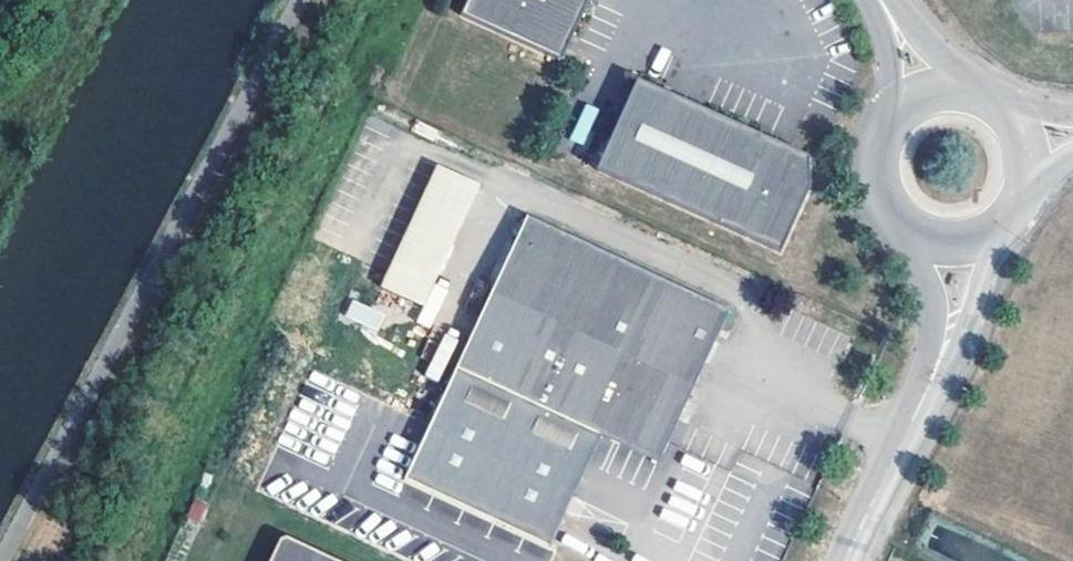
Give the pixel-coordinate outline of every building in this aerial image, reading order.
[(465,16),(566,62),(595,0),(472,0),(465,16)] [(642,80),(600,171),(784,255),(814,190),(813,158),(642,80)] [(582,104),(574,140),(586,143),(594,107),(582,104)] [(480,187),(439,167),(382,290),(423,307),(480,187)] [(658,458),(731,304),(528,207),(454,362),(436,400),(587,470),(604,432),(658,458)] [(378,331),(385,317),(356,302),(349,317),(378,331)] [(587,470),(436,400),(404,469),(555,539),(587,470)] [(301,537),(277,538),(267,560),(347,560),(301,537)]
